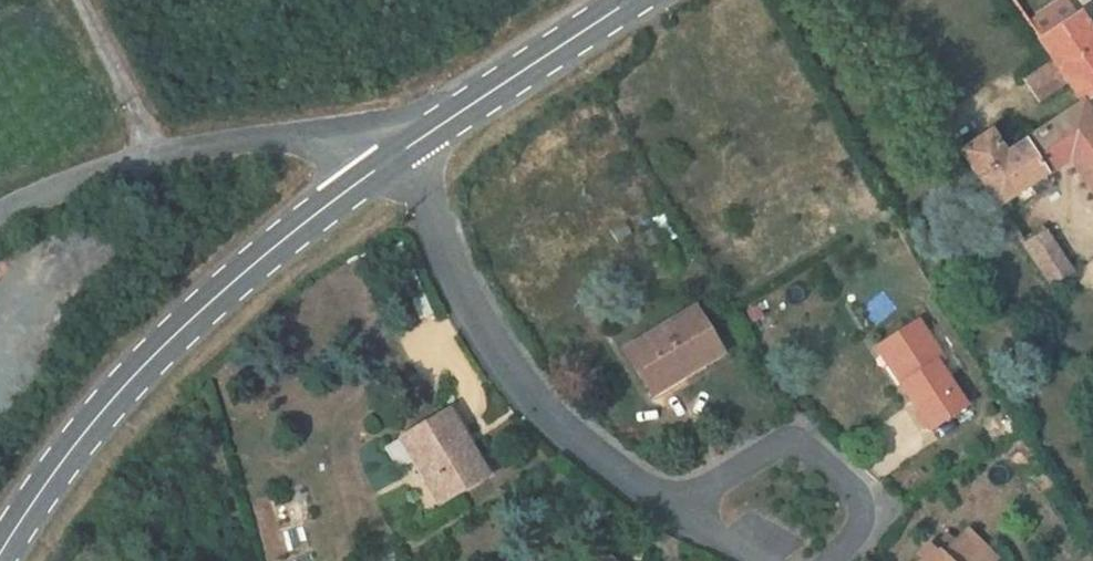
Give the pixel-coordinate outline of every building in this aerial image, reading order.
[(1027,25),(1037,40),(1077,15),(1067,0),(1065,0),(1027,25)] [(1037,41),(1081,105),(1092,98),(1092,32),(1080,13),(1077,15),(1037,41)] [(1063,85),(1050,66),(1025,82),(1038,102),(1063,85)] [(1081,105),(1088,115),(1092,111),(1092,98),(1081,105)] [(1088,115),(1081,105),(1007,155),(992,133),(963,153),(999,208),(1070,162),(1092,195),(1092,122),(1088,115)] [(1042,226),(1022,241),(1053,286),(1074,274),(1042,226)] [(653,229),(643,234),(652,250),(662,244),(653,229)] [(695,310),(626,351),(650,393),(673,379),(674,382),(721,354),(695,310)] [(918,321),(883,344),(909,383),(903,387),(932,430),(967,407),(938,364),(944,360),(918,321)] [(883,344),(877,348),(903,387),(909,383),(883,344)] [(420,458),(445,502),(487,477),(449,412),(404,439),(417,460),(420,458)] [(389,447),(401,469),(415,462),(417,460),(404,439),(389,447)] [(415,462),(440,505),(445,502),(420,458),(417,460),(415,462)] [(997,559),(968,530),(955,543),(943,556),(935,549),(923,560),(995,560),(997,559)] [(935,549),(943,556),(955,543),(948,536),(935,549)]
